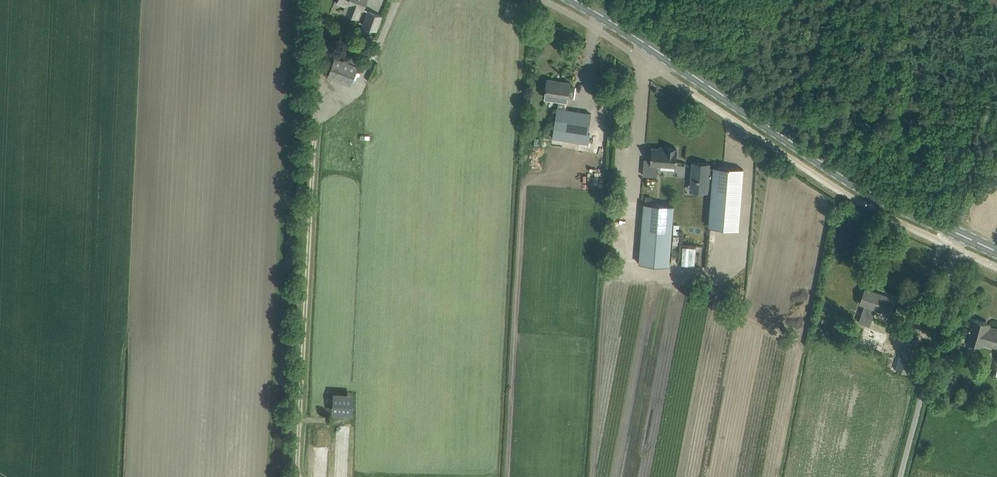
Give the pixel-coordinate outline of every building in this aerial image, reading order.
[(338,0),(350,5),(346,13),(358,17),(361,9),(363,10),(367,0),(339,0),(338,0)] [(381,16),(369,11),(364,25),(376,30),(381,16)] [(352,56),(350,61),(356,64),(359,58),(352,56)] [(328,76),(351,85),(358,66),(335,57),(328,76)] [(591,113),(587,113),(566,110),(567,101),(568,101),(570,83),(547,79),(545,97),(558,99),(557,108),(553,135),(587,140),(591,113)] [(657,176),(658,168),(656,167),(657,164),(676,166),(677,150),(676,150),(676,148),(666,147),(665,149),(652,148),(651,160),(645,159),(643,175),(657,176)] [(739,228),(743,168),(714,166),(713,169),(709,168),(710,163),(692,161),(692,167),(691,178),(699,179),(698,187),(712,188),(709,226),(739,228)] [(644,203),(638,264),(669,266),(674,206),(644,203)] [(889,314),(894,300),(895,299),(865,289),(860,304),(864,305),(859,322),(870,326),(872,319),(870,318),(873,308),(889,314)] [(989,326),(990,323),(971,318),(965,338),(996,347),(996,328),(989,326)] [(912,325),(902,360),(913,363),(924,329),(912,325)] [(859,344),(882,352),(888,334),(865,327),(859,344)] [(330,414),(351,414),(352,393),(331,392),(330,414)]
